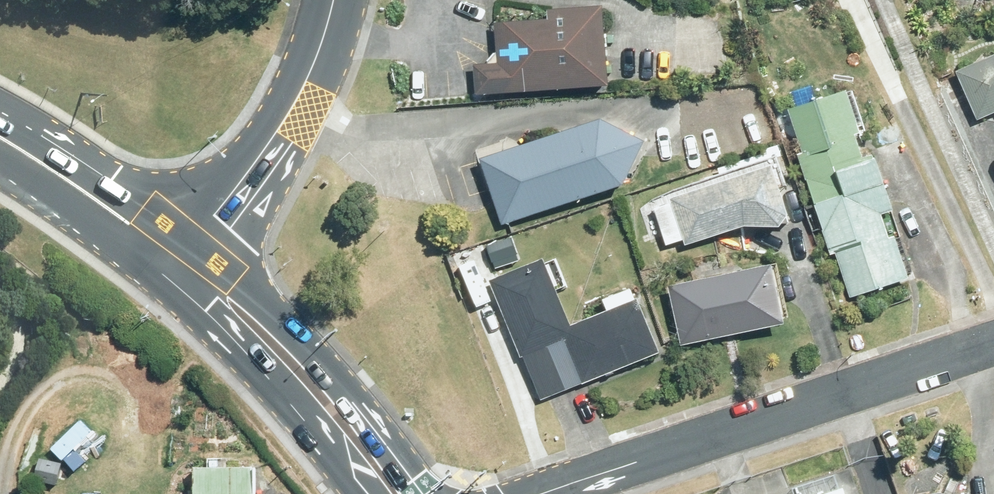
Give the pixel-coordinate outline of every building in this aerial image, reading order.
[(501,59),(474,62),(477,92),(612,81),(605,0),(550,5),(551,15),(498,20),(501,59)] [(957,69),(979,118),(993,111),(993,53),(957,69)] [(805,150),(802,151),(817,200),(886,178),(878,153),(865,156),(858,135),(863,133),(849,87),(791,105),(805,150)] [(605,114),(483,155),(506,220),(626,179),(648,135),(605,114)] [(675,200),(657,206),(670,243),(686,237),(688,243),(748,221),(784,223),(791,208),(773,159),(673,195),(675,200)] [(886,178),(817,200),(832,250),(837,249),(849,293),(910,275),(896,231),(891,232),(883,208),(894,205),(886,178)] [(461,249),(449,254),(453,267),(466,262),(461,249)] [(545,253),(490,276),(522,355),(525,354),(542,397),(662,349),(641,295),(638,296),(633,284),(605,295),(610,308),(573,323),(545,253)] [(774,258),(669,281),(683,342),(788,318),(774,258)] [(255,464),(198,463),(197,493),(265,493),(265,492),(255,491),(255,464)] [(847,483),(816,493),(850,493),(847,483)]
